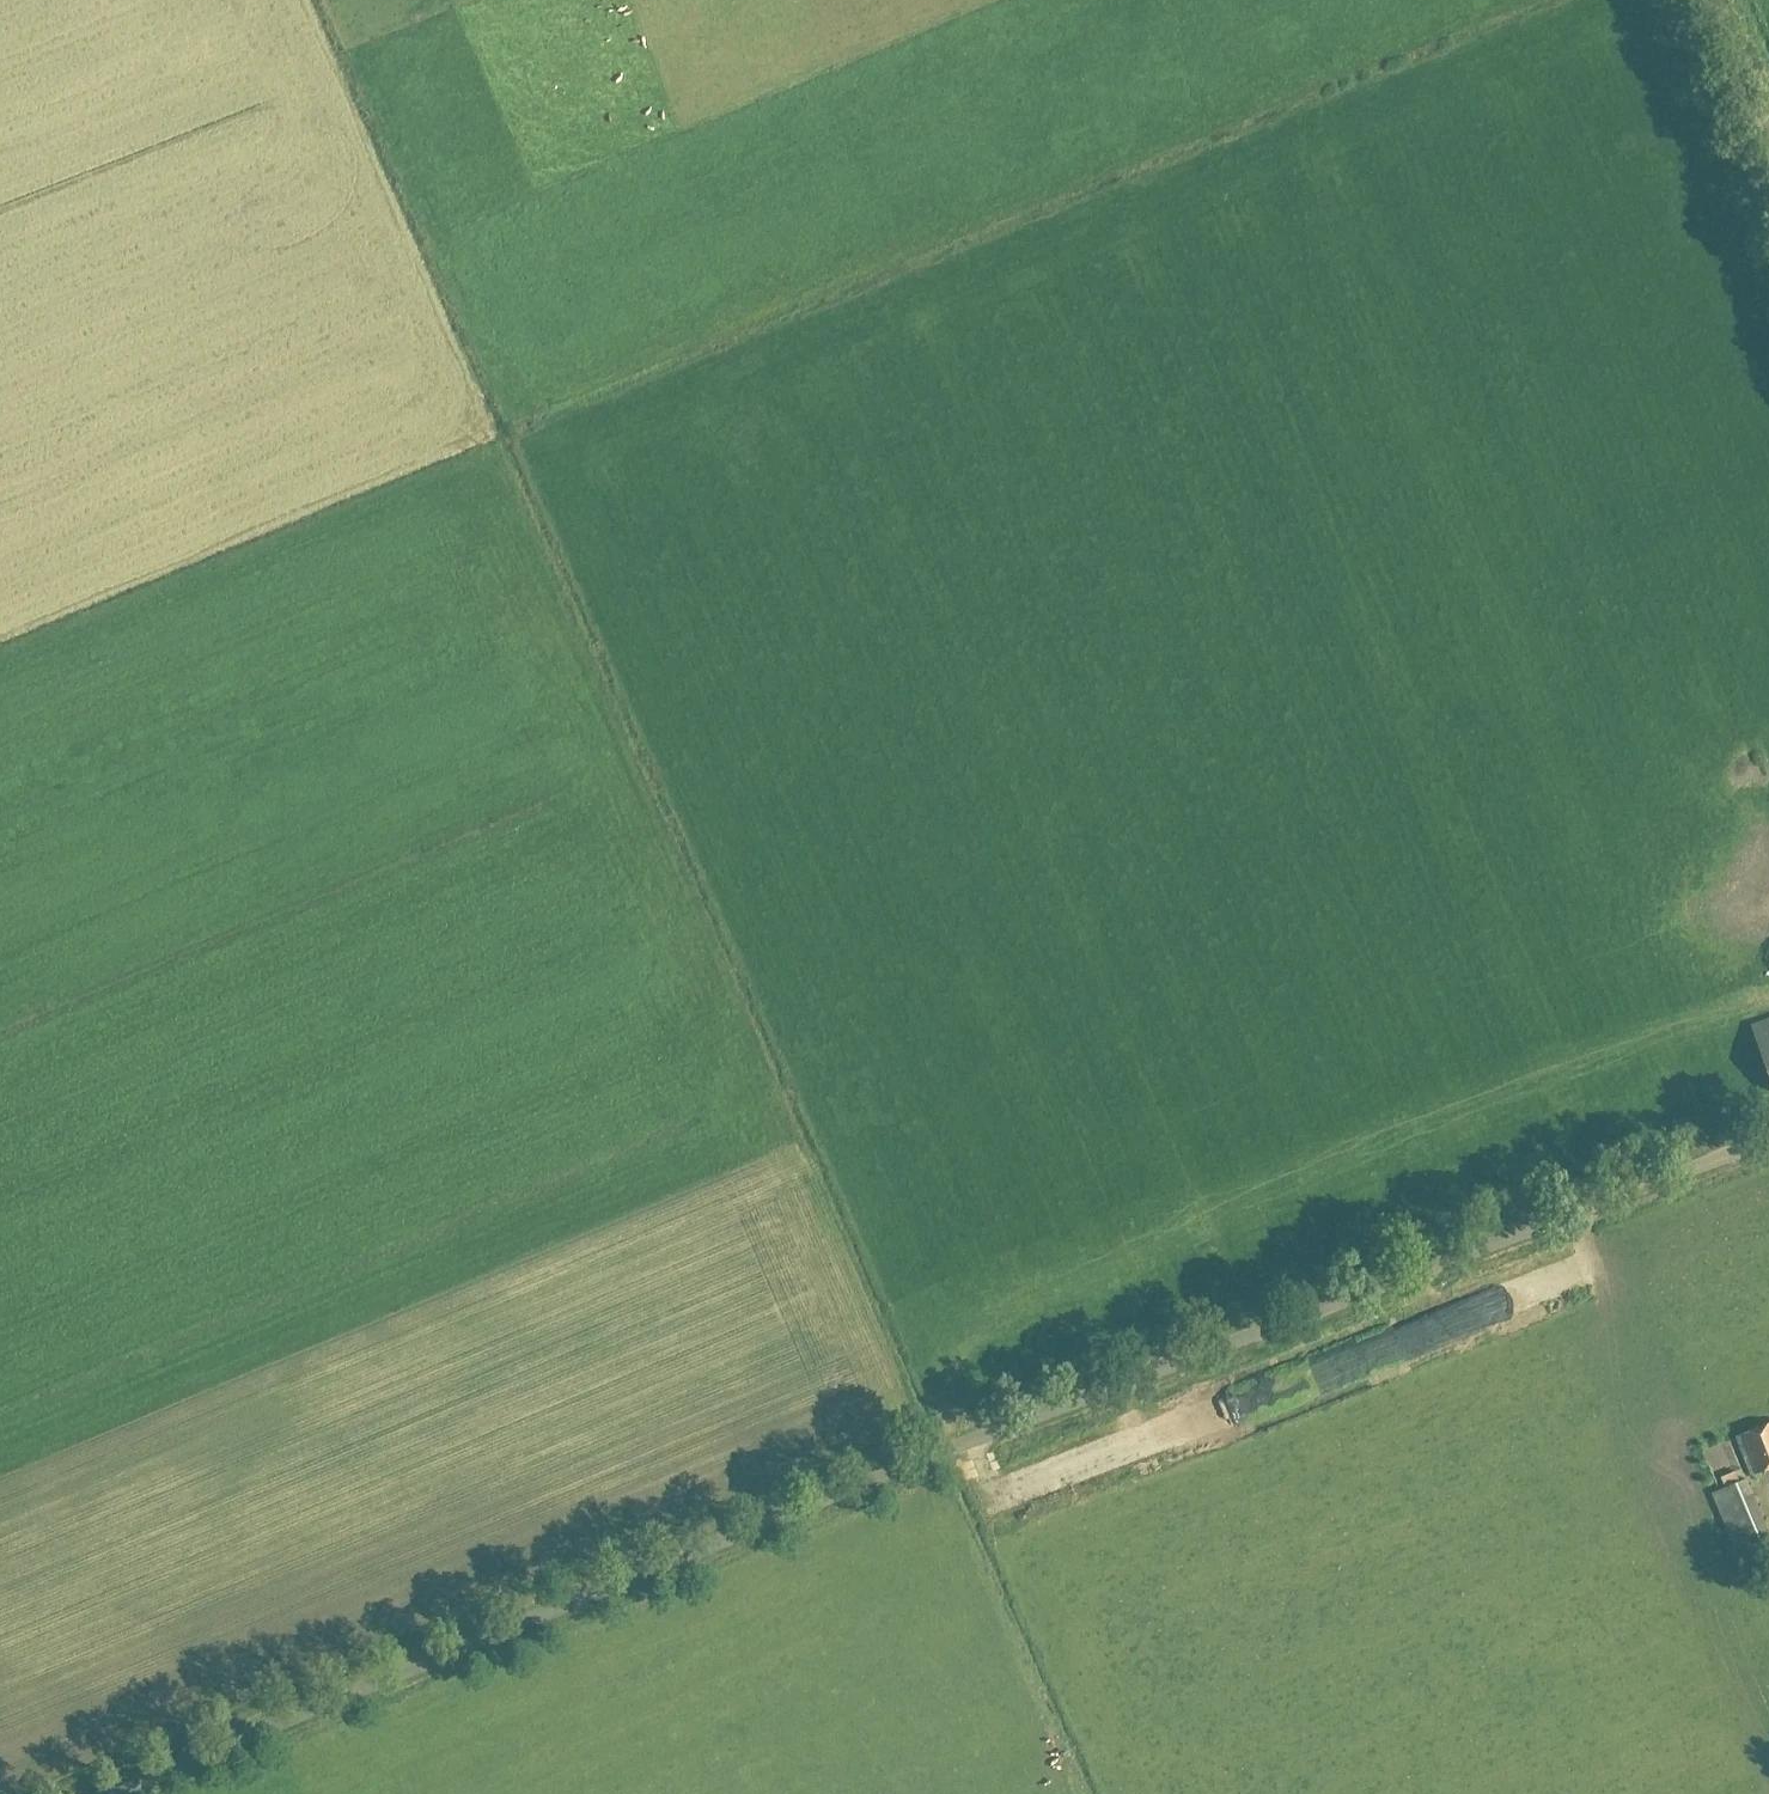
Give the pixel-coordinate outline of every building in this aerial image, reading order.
[(1752,1025),(1768,1072),(1768,1019),(1752,1025)] [(1467,1329),(1581,1281),(1568,1250),(1454,1297),(1467,1329)] [(1213,1417),(1216,1425),(1255,1409),(1243,1379),(1161,1411),(1174,1443),(1191,1436),(1187,1427),(1213,1417)] [(1739,1434),(1754,1475),(1768,1469),(1768,1423),(1739,1434)] [(1712,1493),(1736,1550),(1768,1536),(1768,1533),(1745,1478),(1712,1493)]
